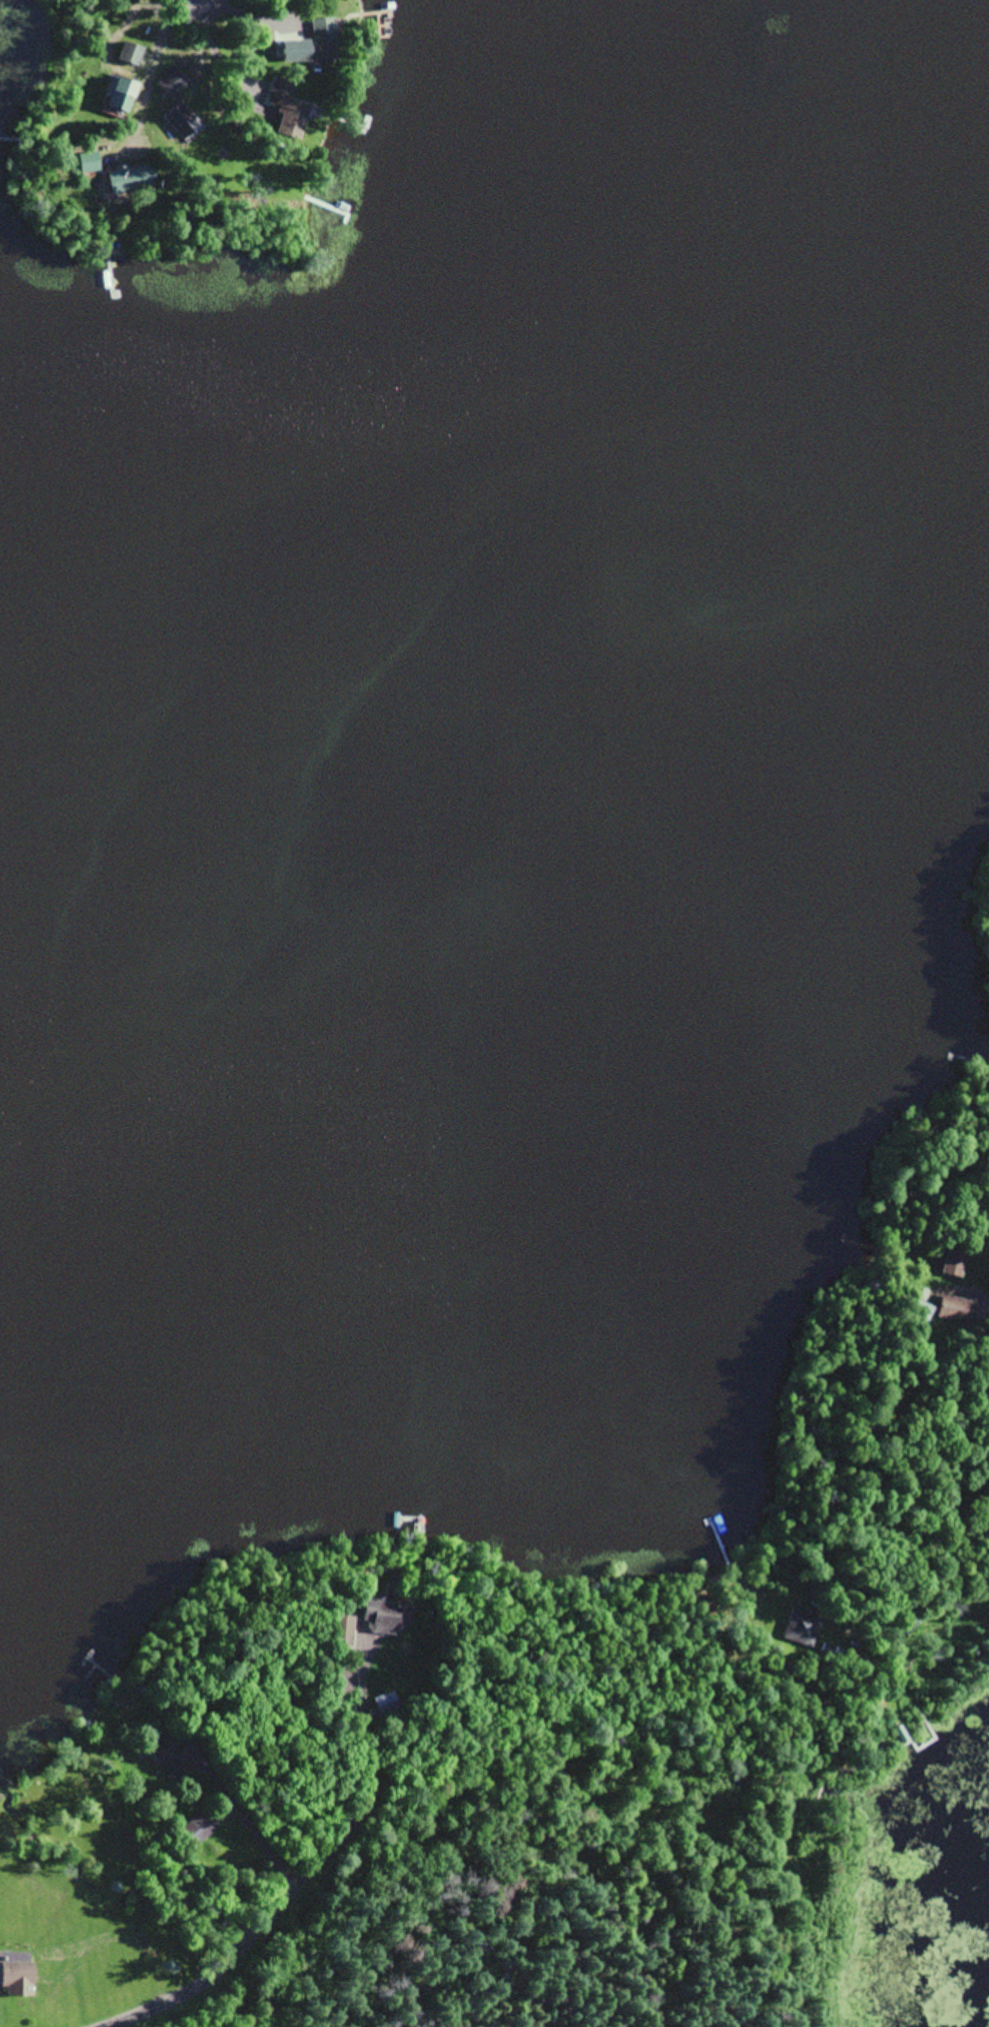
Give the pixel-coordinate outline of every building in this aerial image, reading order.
[(314,62),(336,62),(334,21),(312,22),(314,62)] [(142,51),(122,44),(116,62),(136,69),(142,51)] [(284,47),(285,67),(310,65),(309,46),(284,47)] [(172,102),(187,83),(170,69),(154,87),(172,102)] [(134,88),(111,79),(100,108),(123,117),(134,88)] [(294,84),(274,79),(266,108),(280,111),(273,136),(300,143),(309,109),(289,104),(294,84)] [(161,118),(179,142),(198,127),(179,103),(161,118)] [(933,1275),(957,1281),(963,1254),(939,1249),(933,1275)] [(936,1318),(965,1325),(970,1304),(941,1297),(936,1318)] [(934,1309),(917,1303),(911,1320),(927,1326),(934,1309)] [(404,1637),(406,1606),(359,1603),(358,1634),(404,1637)] [(781,1642),(811,1650),(819,1620),(789,1612),(781,1642)] [(329,1650),(351,1650),(351,1617),(329,1617),(329,1650)] [(399,1711),(392,1694),(372,1701),(380,1719),(399,1711)] [(900,1745),(905,1743),(901,1730),(895,1731),(900,1745)] [(121,1861),(133,1857),(111,1804),(100,1809),(121,1861)] [(175,1835),(190,1854),(215,1833),(200,1815),(175,1835)] [(5,1960),(36,1960),(35,1983),(4,1983),(5,1960)]
